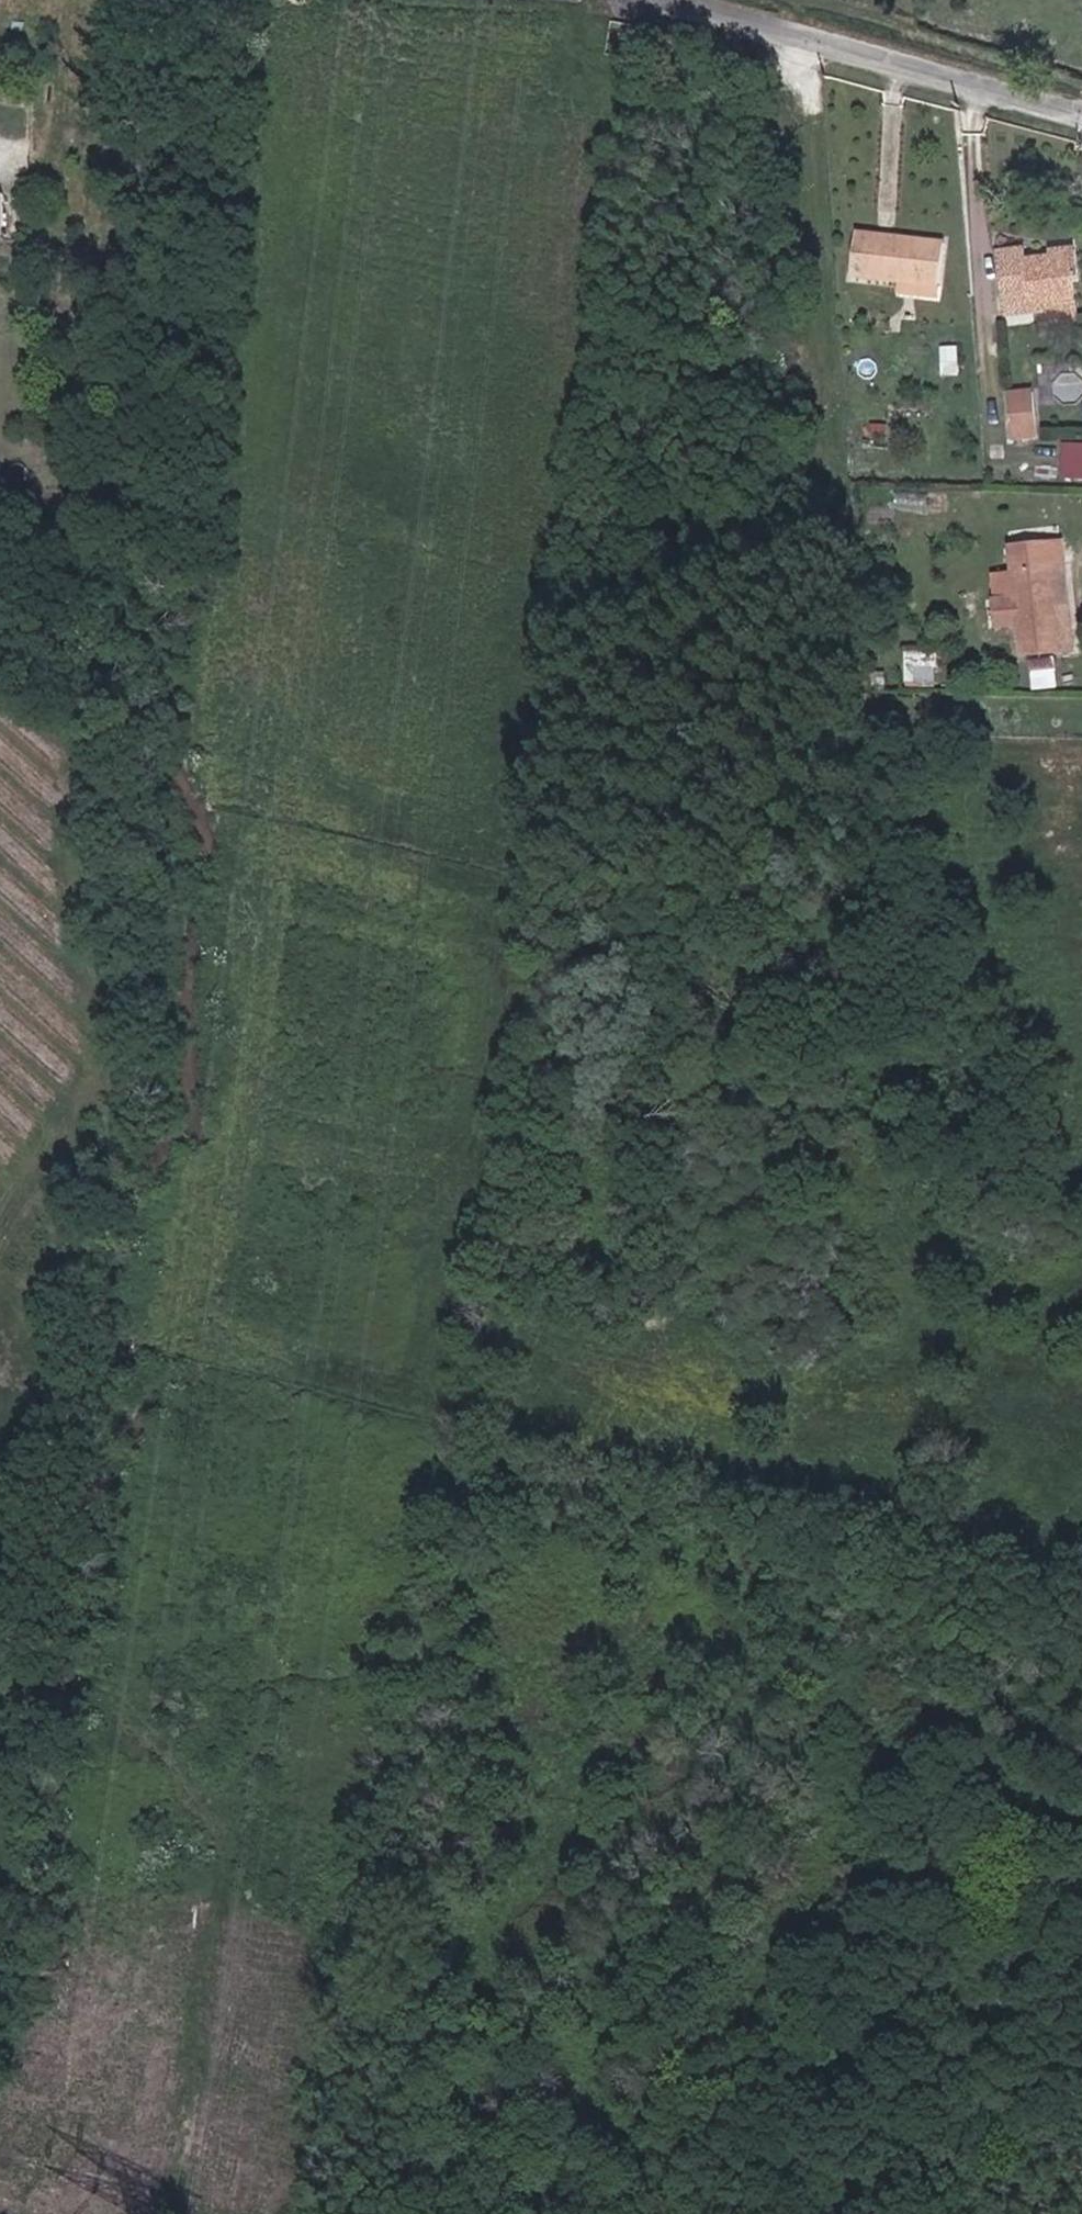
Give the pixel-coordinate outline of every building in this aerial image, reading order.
[(851,277),(899,283),(897,294),(938,299),(945,243),(857,232),(851,277)] [(1051,256),(1026,259),(1025,248),(997,251),(1004,317),(1047,313),(1048,323),(1078,320),(1074,284),(1080,283),(1077,248),(1051,251),(1051,256)] [(1013,439),(1037,437),(1033,390),(1009,392),(1013,439)] [(1065,440),(1065,476),(1081,477),(1081,440),(1065,440)] [(1062,650),(1059,624),(1058,608),(1071,607),(1063,540),(1007,547),(1013,595),(991,597),(995,629),(1017,627),(1020,657),(1063,652),(1062,650)] [(1069,623),(1059,624),(1062,650),(1072,649),(1069,623)] [(907,682),(937,683),(937,649),(907,649),(907,682)] [(1056,655),(1033,656),(1033,684),(1056,684),(1056,655)]
